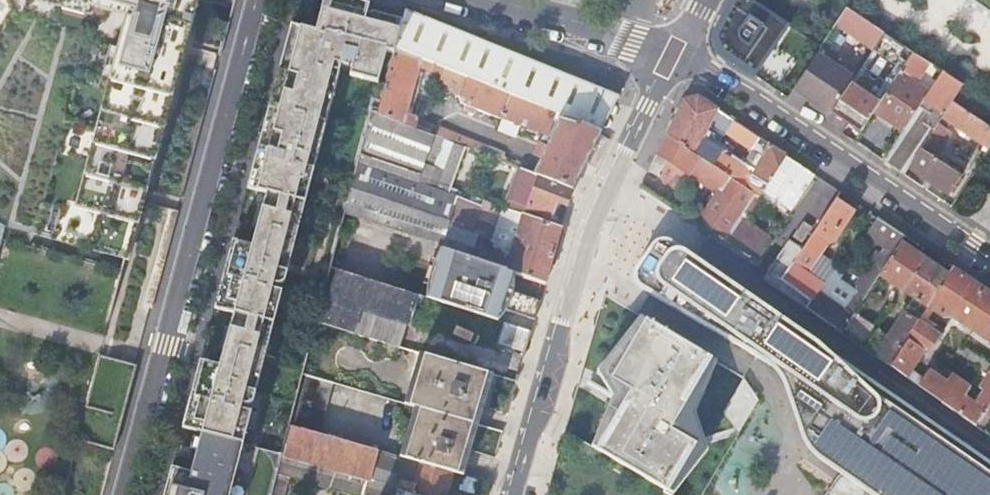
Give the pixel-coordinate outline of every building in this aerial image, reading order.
[(78,440),(109,449),(118,414),(132,364),(99,355),(102,345),(123,267),(140,202),(182,45),(220,56),(225,37),(229,23),(191,13),(195,0),(0,0),(0,494),(62,494),(78,440)] [(368,7),(349,0),(323,0),(315,32),(333,37),(330,53),(333,54),(330,64),(329,63),(327,69),(328,70),(326,79),(324,78),(314,118),(319,119),(309,163),(285,157),(284,164),(299,168),(299,166),(315,170),(341,74),(343,66),(339,65),(346,41),(339,40),(347,7),(367,12),(368,7)] [(989,19),(989,0),(962,0),(989,19)] [(835,24),(872,49),(884,32),(846,6),(835,24)] [(394,50),(402,21),(367,12),(347,7),(339,40),(346,41),(339,65),(343,66),(351,69),(350,76),(378,84),(386,52),(393,54),(394,50)] [(616,103),(619,96),(538,63),(405,10),(402,21),(394,50),(601,132),(616,103)] [(289,25),(246,189),(265,194),(262,208),(257,207),(252,229),(256,230),(297,241),(306,204),(303,203),(307,189),(310,190),(315,170),(299,166),(299,168),(284,164),(285,157),(309,163),(319,119),(314,118),(324,78),(326,79),(328,70),(327,69),(329,63),(330,64),(333,54),(330,53),(333,37),(315,32),(289,25)] [(854,77),(830,112),(860,132),(874,111),(880,102),(913,51),(884,32),(872,49),(854,77)] [(533,174),(573,189),(580,173),(601,132),(394,50),(393,54),(377,114),(464,147),(474,151),(501,161),(504,154),(432,125),(405,113),(412,88),(418,68),(429,72),(429,75),(430,76),(429,79),(437,81),(438,80),(459,93),(458,96),(463,103),(543,135),(551,138),(547,145),(540,142),(534,155),(541,158),(533,174)] [(887,120),(903,131),(919,106),(928,93),(915,84),(929,62),(913,51),(880,102),(893,111),(887,120)] [(377,114),(393,54),(386,52),(378,84),(370,111),(377,114)] [(818,53),(794,87),(830,112),(854,77),(818,53)] [(418,68),(412,88),(424,92),(429,79),(430,76),(429,75),(429,72),(418,68)] [(943,72),(928,93),(919,106),(930,113),(923,123),(929,126),(925,131),(930,134),(937,123),(941,117),(951,101),(961,85),(949,76),(943,72)] [(973,92),(961,85),(951,101),(962,109),(973,92)] [(783,159),(786,154),(745,127),(735,120),(726,132),(761,156),(752,173),(719,152),(721,149),(700,135),(709,121),(721,128),(729,116),(698,95),(684,99),(667,134),(753,192),(758,195),(761,190),(783,159)] [(989,149),(989,147),(989,128),(962,109),(951,101),(941,117),(989,149)] [(893,111),(880,102),(874,111),(887,120),(893,111)] [(891,165),(904,174),(908,167),(930,134),(925,131),(929,126),(923,123),(930,113),(919,106),(903,131),(883,160),(891,165)] [(359,155),(366,157),(377,114),(370,111),(359,155)] [(377,114),(366,157),(449,188),(464,147),(377,114)] [(930,134),(908,167),(948,195),(961,176),(935,158),(951,132),(937,123),(930,134)] [(698,222),(724,239),(753,192),(667,134),(654,160),(649,171),(659,177),(661,175),(681,186),(688,175),(714,191),(711,195),(714,197),(698,222)] [(551,138),(543,135),(540,142),(547,145),(551,138)] [(343,213),(350,216),(440,245),(447,225),(475,235),(488,240),(506,256),(509,258),(505,271),(513,273),(533,280),(544,284),(548,270),(561,226),(525,215),(504,209),(478,199),(449,188),(366,157),(359,155),(343,213)] [(811,180),(812,178),(783,159),(761,190),(791,209),(811,180)] [(507,201),(526,208),(550,217),(554,208),(556,201),(567,205),(573,189),(533,174),(519,168),(507,201)] [(788,215),(791,209),(761,190),(758,195),(760,197),(788,215)] [(753,192),(724,239),(757,261),(769,244),(773,238),(746,220),(760,197),(758,195),(753,192)] [(782,279),(812,300),(823,284),(806,272),(820,253),(826,243),(833,240),(852,210),(839,202),(843,196),(838,194),(794,262),(782,279)] [(504,209),(525,215),(526,208),(507,201),(504,209)] [(335,270),(336,266),(343,240),(350,216),(343,213),(330,268),(335,270)] [(807,308),(841,332),(853,312),(878,275),(897,244),(904,234),(888,223),(878,216),(866,235),(888,250),(884,256),(877,251),(855,284),(861,288),(856,294),(838,281),(840,278),(836,276),(839,271),(833,268),(823,284),(812,300),(807,308)] [(805,243),(817,224),(807,218),(795,237),(805,243)] [(447,225),(440,245),(438,248),(440,250),(467,258),(475,235),(447,225)] [(252,246),(232,241),(227,261),(236,263),(239,252),(249,255),(264,259),(263,266),(288,272),(297,241),(256,230),(252,246)] [(654,239),(636,267),(634,271),(633,277),(635,281),(638,285),(640,287),(768,363),(775,372),(782,381),(790,393),(797,407),(802,420),(806,431),(811,439),(818,446),(889,494),(989,494),(989,461),(986,458),(865,373),(673,240),(669,237),(665,236),(659,237),(654,239)] [(343,240),(336,266),(350,270),(358,245),(343,240)] [(916,256),(897,244),(878,275),(902,291),(924,257),(918,253),(916,256)] [(467,258),(440,250),(425,298),(497,320),(501,308),(505,309),(534,318),(536,311),(539,300),(512,292),(500,288),(505,271),(467,258)] [(236,263),(227,261),(214,309),(233,314),(229,328),(224,327),(218,349),(224,350),(265,361),(275,324),(270,323),(273,312),(278,313),(283,292),(269,289),(270,283),(279,286),(280,286),(281,286),(281,285),(282,285),(283,285),(283,284),(284,284),(284,283),(285,283),(285,282),(286,282),(286,281),(288,272),(263,266),(264,259),(249,255),(239,252),(236,263)] [(833,268),(836,264),(820,253),(806,272),(823,284),(833,268)] [(924,257),(902,291),(913,298),(926,307),(948,272),(924,257)] [(888,365),(975,426),(989,404),(989,364),(977,356),(973,362),(989,373),(980,384),(986,387),(974,404),(963,396),(968,387),(952,375),(945,384),(927,371),(922,378),(912,372),(926,352),(930,354),(945,331),(927,319),(934,309),(944,316),(950,315),(982,337),(989,342),(989,291),(952,266),(948,272),(926,307),(921,315),(888,365)] [(321,321),(335,270),(330,268),(321,301),(316,322),(321,324),(321,321)] [(416,295),(337,270),(321,321),(321,324),(351,332),(358,308),(407,323),(416,295)] [(505,271),(500,288),(512,292),(513,288),(513,283),(513,278),(513,273),(505,271)] [(908,307),(921,315),(926,307),(913,298),(908,307)] [(878,328),(865,349),(888,365),(921,315),(908,307),(907,306),(888,334),(878,328)] [(358,308),(351,332),(400,347),(407,323),(358,308)] [(505,309),(501,308),(497,320),(500,318),(502,316),(504,313),(505,309)] [(853,312),(841,332),(865,349),(878,328),(853,312)] [(623,405),(595,451),(665,491),(690,449),(708,459),(729,424),(700,408),(697,411),(682,402),(709,356),(647,319),(603,394),(623,405)] [(304,367),(302,373),(307,375),(321,324),(316,322),(304,367)] [(498,343),(524,351),(530,331),(530,330),(504,322),(498,343)] [(219,367),(200,362),(195,381),(204,384),(207,373),(232,380),(230,386),(256,393),(265,361),(224,350),(219,367)] [(419,352),(404,404),(410,406),(425,354),(419,352)] [(425,354),(410,406),(414,407),(419,409),(473,425),(481,398),(488,372),(425,354)] [(481,398),(473,425),(477,427),(493,374),(488,372),(481,398)] [(204,384),(195,381),(191,397),(182,429),(201,434),(237,443),(238,438),(244,440),(256,393),(230,386),(232,380),(207,373),(204,384)] [(302,373),(289,422),(288,426),(292,427),(307,375),(302,373)] [(307,375),(292,427),(317,434),(332,383),(307,375)] [(725,413),(744,424),(760,398),(746,378),(725,413)] [(414,407),(399,457),(404,459),(419,409),(414,407)] [(419,409),(404,459),(424,464),(450,472),(459,474),(466,449),(473,425),(419,409)] [(466,449),(459,474),(463,476),(477,427),(473,425),(466,449)] [(317,434),(292,427),(284,456),(371,480),(379,452),(317,434)] [(201,434),(191,474),(172,468),(164,494),(229,494),(242,445),(237,443),(201,434)] [(279,475),(348,494),(415,494),(416,492),(410,490),(412,486),(417,487),(424,464),(404,459),(399,457),(379,452),(371,480),(284,456),(279,475)] [(424,464),(417,487),(412,486),(410,490),(416,492),(415,494),(438,494),(440,488),(445,489),(445,488),(450,486),(453,479),(449,474),(450,472),(424,464)] [(827,494),(868,494),(868,492),(868,489),(866,487),(851,476),(847,475),(843,476),(840,477),(838,480),(827,494)]
